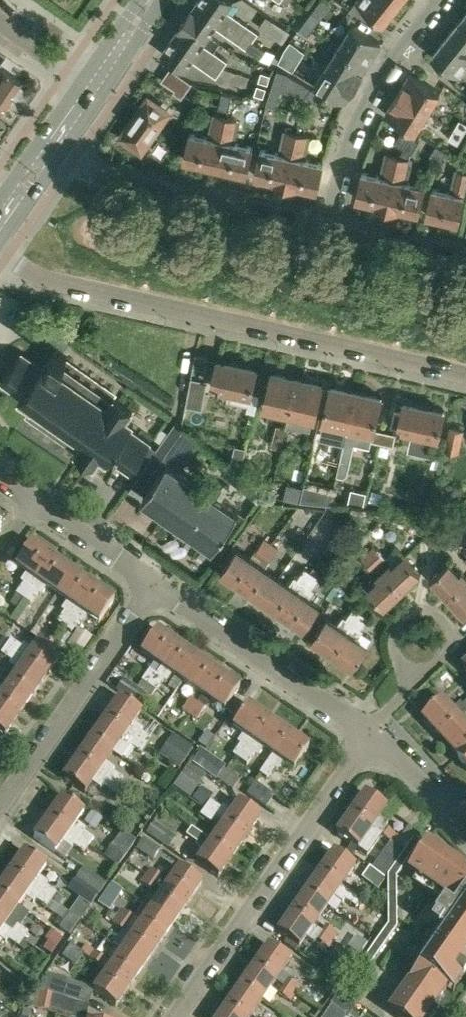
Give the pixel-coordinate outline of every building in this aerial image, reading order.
[(253,39),(259,31),(227,9),(233,0),(198,0),(198,1),(253,39)] [(398,5),(392,0),(357,0),(356,1),(384,23),(398,5)] [(253,40),(253,39),(198,1),(186,18),(210,34),(216,26),(261,57),(266,49),(253,40)] [(307,21),(317,28),(323,20),(313,13),(307,21)] [(288,30),(265,15),(257,26),(280,42),(288,30)] [(462,17),(447,36),(465,51),(465,20),(462,17)] [(204,43),(210,34),(186,18),(174,35),(222,68),(228,60),(204,43)] [(311,36),(317,28),(307,21),(301,29),(311,36)] [(340,44),(370,63),(382,43),(352,24),(340,44)] [(217,76),(222,68),(174,35),(162,52),(186,68),(192,59),(217,76)] [(465,69),(465,51),(447,36),(432,55),(460,77),(465,69)] [(290,41),(284,49),(299,58),(304,49),(290,41)] [(358,82),(370,63),(340,44),(328,64),(358,82)] [(345,102),(358,82),(328,64),(315,84),(345,102)] [(8,98),(20,81),(3,69),(0,67),(0,92),(8,98)] [(191,82),(171,67),(163,79),(183,93),(191,82)] [(272,86),(281,89),(287,72),(278,69),(272,86)] [(259,80),(268,83),(272,74),(262,70),(259,80)] [(398,93),(428,112),(440,92),(410,73),(398,93)] [(254,93),(264,96),(267,87),(258,84),(254,93)] [(276,106),(281,89),(272,86),(266,103),(276,106)] [(324,95),(311,87),(306,95),(319,103),(324,95)] [(0,92),(0,110),(8,98),(0,92)] [(228,109),(232,94),(224,92),(221,107),(228,109)] [(416,132),(428,112),(398,93),(386,113),(416,132)] [(149,99),(124,135),(144,149),(155,133),(153,131),(167,111),(149,99)] [(216,166),(227,117),(217,115),(215,122),(211,122),(208,136),(191,132),(185,159),(189,160),(190,161),(191,163),(192,164),(194,164),(195,164),(196,164),(197,164),(199,164),(200,163),(200,162),(216,166)] [(227,117),(216,166),(231,169),(232,170),(232,171),(233,172),(235,173),(236,174),(238,174),(240,174),(242,173),(243,172),(247,173),(253,146),(236,142),(239,128),(235,127),(237,119),(227,117)] [(463,133),(465,129),(465,123),(458,118),(453,127),(463,133)] [(458,142),(463,133),(453,127),(448,136),(458,142)] [(420,140),(403,129),(395,142),(412,152),(420,140)] [(286,182),(297,133),(287,130),(285,138),(282,137),(279,152),(261,148),(255,175),(259,176),(260,177),(261,178),(263,179),(264,180),(265,180),(267,180),(268,180),(270,179),(271,178),(286,182)] [(297,133),(286,182),(302,185),(302,186),(303,187),(304,188),(305,189),(307,190),(309,190),(310,190),(312,189),(313,188),(318,189),(324,162),(306,158),(309,144),(306,143),(308,135),(297,133)] [(430,154),(440,160),(446,150),(436,144),(430,154)] [(388,205),(399,156),(389,154),(387,161),(384,161),(380,175),(363,171),(356,198),(361,199),(361,200),(362,200),(363,202),(365,203),(366,203),(367,203),(369,203),(371,202),(372,201),(388,205)] [(399,156),(388,205),(403,208),(404,210),(405,211),(407,212),(408,213),(410,213),(412,213),(413,212),(415,211),(419,212),(425,185),(408,181),(411,167),(407,166),(409,158),(399,156)] [(427,214),(431,215),(432,216),(432,217),(433,218),(435,219),(436,219),(439,219),(440,219),(442,218),(443,217),(459,221),(465,194),(465,188),(465,171),(459,170),(457,177),(454,177),(450,191),(433,187),(427,214)] [(151,458),(156,449),(150,445),(152,442),(131,428),(134,423),(127,418),(133,410),(114,397),(112,400),(62,365),(68,356),(56,348),(43,366),(23,352),(1,382),(22,396),(19,401),(30,409),(26,414),(78,450),(75,453),(94,466),(100,457),(107,462),(110,458),(130,472),(144,453),(151,458)] [(257,368),(218,359),(213,384),(231,388),(229,397),(249,401),(248,409),(255,411),(259,394),(251,393),(257,368)] [(289,414),(298,377),(273,371),(265,405),(280,409),(279,412),(289,414)] [(323,383),(298,377),(289,414),(287,426),(286,427),(287,427),(288,423),(310,428),(310,430),(311,430),(314,416),(315,417),(323,383)] [(192,379),(190,388),(187,403),(201,406),(205,381),(192,379)] [(337,474),(338,474),(348,428),(357,391),(332,385),(324,419),(325,419),(325,420),(324,420),(322,432),(321,434),(335,437),(345,440),(337,474)] [(357,444),(370,447),(382,396),(357,391),(348,428),(338,474),(350,476),(357,444)] [(435,452),(439,435),(444,410),(405,401),(403,410),(396,408),(392,424),(415,430),(411,447),(435,452)] [(239,510),(179,469),(200,438),(176,422),(156,449),(151,458),(164,467),(143,497),(214,546),(239,510)] [(286,427),(287,426),(278,424),(273,446),(282,448),(285,431),(286,427)] [(451,426),(447,448),(458,450),(463,429),(451,426)] [(397,435),(382,432),(380,442),(394,445),(397,435)] [(300,501),(303,487),(288,484),(285,498),(300,501)] [(333,493),(305,487),(302,501),(331,503),(333,493)] [(367,494),(353,491),(350,502),(364,505),(367,494)] [(222,570),(242,585),(258,562),(271,543),(265,538),(251,558),(237,548),(222,570)] [(24,598),(52,558),(31,543),(16,566),(26,573),(21,581),(24,583),(17,593),(24,598)] [(258,562),(242,585),(263,599),(279,577),(264,567),(278,547),(271,543),(258,562)] [(368,551),(377,562),(383,556),(374,546),(368,551)] [(372,567),(377,562),(368,551),(362,557),(372,567)] [(384,569),(403,589),(421,572),(405,555),(391,568),(388,565),(384,569)] [(57,594),(73,572),(52,558),(24,598),(31,603),(38,593),(41,595),(47,587),(57,594)] [(465,580),(465,575),(462,571),(460,573),(449,562),(432,578),(449,596),(465,580)] [(284,613),(313,571),(306,567),(298,578),(295,576),(289,584),(279,577),(263,599),(284,613)] [(384,606),(403,589),(384,569),(377,575),(380,578),(369,589),(384,606)] [(320,605),(310,598),(315,590),(312,588),(320,576),(313,571),(284,613),(305,628),(320,605)] [(65,626),(93,586),(73,572),(57,594),(67,601),(62,609),(65,612),(58,622),(65,626)] [(449,596),(465,614),(465,580),(449,596)] [(82,623),(88,615),(99,623),(114,601),(93,586),(65,626),(72,631),(79,621),(82,623)] [(333,652),(361,611),(354,606),(346,618),(343,616),(338,624),(327,616),(312,638),(333,652)] [(368,645),(358,638),(364,630),(360,627),(368,616),(361,611),(333,652),(353,666),(368,645)] [(156,663),(162,667),(178,645),(157,630),(141,653),(156,663)] [(8,649),(47,676),(61,655),(39,640),(32,650),(25,645),(22,648),(12,641),(8,649)] [(198,659),(178,645),(162,667),(156,676),(149,686),(157,692),(165,681),(166,683),(172,674),(183,681),(198,659)] [(33,696),(47,676),(8,649),(3,655),(13,662),(11,666),(18,671),(11,681),(33,696)] [(198,704),(203,696),(219,673),(198,659),(183,681),(195,690),(189,698),(191,699),(183,711),(190,715),(198,704)] [(143,681),(149,686),(156,676),(150,671),(143,681)] [(190,715),(198,721),(212,701),(224,710),(240,688),(219,673),(203,696),(198,704),(190,715)] [(118,692),(138,706),(146,694),(138,688),(126,680),(118,692)] [(33,696),(11,681),(5,690),(0,687),(0,703),(19,716),(33,696)] [(142,728),(134,723),(141,713),(120,698),(105,718),(144,746),(149,739),(139,732),(142,728)] [(462,719),(463,720),(465,717),(465,704),(464,706),(462,703),(454,711),(444,700),(424,719),(442,738),(462,719)] [(19,716),(0,703),(0,733),(5,736),(19,716)] [(241,759),(268,719),(248,705),(233,727),(243,734),(237,742),(240,744),(234,754),(241,759)] [(140,753),(144,746),(105,718),(91,738),(113,753),(121,759),(130,746),(140,753)] [(273,755),(288,733),(268,719),(241,759),(248,763),(254,754),(258,756),(263,748),(273,755)] [(442,738),(460,758),(465,752),(465,723),(463,720),(462,719),(442,738)] [(277,771),(283,762),(294,769),(309,747),(288,733),(273,755),(260,774),(267,779),(274,768),(277,771)] [(106,763),(113,753),(91,738),(78,758),(117,785),(121,778),(112,772),(114,768),(106,763)] [(177,738),(163,757),(179,768),(192,749),(184,743),(177,738)] [(112,792),(117,785),(78,758),(63,778),(85,793),(92,783),(100,789),(102,786),(112,792)] [(207,773),(191,761),(183,772),(199,784),(207,773)] [(225,770),(218,781),(230,790),(237,779),(225,770)] [(255,784),(248,794),(267,807),(274,797),(255,784)] [(397,835),(377,821),(387,808),(365,793),(351,813),(372,829),(380,834),(392,842),(397,835)] [(84,828),(76,823),(84,812),(62,797),(48,817),(87,845),(92,838),(82,831),(84,828)] [(207,810),(246,837),(260,817),(239,802),(232,812),(224,806),(222,810),(212,803),(207,810)] [(232,857),(246,837),(207,810),(202,817),(220,829),(211,842),(232,857)] [(372,829),(351,813),(336,834),(358,849),(367,836),(372,829)] [(82,852),(87,845),(48,817),(34,838),(55,853),(62,843),(70,848),(73,845),(82,852)] [(155,825),(149,834),(170,849),(177,839),(155,825)] [(192,829),(187,836),(200,845),(198,848),(203,853),(196,863),(218,878),(232,857),(211,842),(192,829)] [(388,925),(359,965),(367,970),(397,927),(396,877),(420,842),(414,837),(392,868),(388,875),(388,925)] [(155,861),(162,851),(145,839),(138,849),(155,861)] [(433,1016),(434,1015),(435,1014),(436,1012),(438,1010),(439,1008),(440,1006),(440,1004),(440,1002),(440,1001),(440,999),(440,997),(446,988),(453,993),(465,974),(465,870),(427,842),(407,870),(416,876),(411,883),(441,904),(435,913),(427,907),(419,918),(436,930),(405,975),(411,979),(388,1011),(396,1016),(432,1016),(433,1016)] [(47,882),(39,877),(46,866),(24,851),(10,872),(49,899),(54,892),(44,885),(47,882)] [(320,872),(341,887),(355,867),(334,852),(320,872)] [(380,860),(373,869),(386,878),(388,875),(392,868),(380,860)] [(165,889),(187,904),(202,883),(179,868),(165,889)] [(378,889),(385,878),(371,868),(363,879),(378,889)] [(77,881),(99,896),(100,896),(108,885),(85,869),(77,881)] [(146,875),(159,885),(164,878),(151,869),(146,875)] [(49,899),(10,872),(0,886),(0,894),(18,906),(24,897),(33,903),(35,899),(45,906),(49,899)] [(348,892),(341,887),(320,872),(306,892),(327,907),(334,898),(343,904),(346,901),(369,917),(368,918),(381,927),(386,919),(360,901),(361,900),(357,898),(348,892)] [(154,891),(159,885),(146,875),(141,882),(154,891)] [(77,881),(71,891),(93,905),(99,896),(77,881)] [(353,885),(348,892),(357,898),(362,892),(353,885)] [(173,925),(187,904),(165,889),(150,910),(173,925)] [(313,927),(327,907),(306,892),(292,912),(313,927)] [(18,906),(0,894),(0,924),(4,927),(18,906)] [(110,911),(111,912),(115,905),(103,897),(98,903),(110,911)] [(80,921),(90,906),(79,898),(69,913),(80,921)] [(135,919),(122,910),(117,916),(131,926),(135,919)] [(173,925),(150,910),(136,930),(159,945),(172,927),(173,925)] [(110,911),(106,916),(114,922),(117,916),(111,912),(110,911)] [(299,947),(313,927),(292,912),(278,932),(299,947)] [(63,921),(58,928),(68,935),(78,920),(68,913),(63,921)] [(114,922),(113,923),(126,932),(131,926),(117,916),(114,922)] [(4,927),(0,924),(0,938),(3,941),(5,937),(18,946),(23,940),(10,931),(4,927)] [(10,931),(23,940),(28,933),(15,924),(10,931)] [(319,931),(332,940),(337,933),(324,924),(319,931)] [(136,930),(122,950),(145,966),(159,945),(136,930)] [(338,944),(332,940),(319,931),(315,938),(333,951),(338,944)] [(299,988),(280,974),(290,961),(269,946),(254,966),(276,981),(282,985),(295,994),(299,988)] [(89,957),(102,966),(107,960),(94,950),(89,957)] [(131,986),(145,966),(122,950),(108,970),(131,986)] [(324,973),(344,986),(352,975),(332,961),(324,973)] [(262,1001),(276,981),(254,966),(240,986),(262,1001)] [(116,1007),(131,986),(108,970),(103,977),(93,992),(116,1007)] [(45,974),(34,990),(41,993),(53,995),(63,998),(68,981),(45,974)] [(290,1001),(295,994),(282,985),(277,992),(290,1001)] [(262,1001),(240,986),(227,1006),(243,1016),(251,1016),(262,1001)] [(41,993),(38,1008),(50,1011),(51,1007),(53,995),(41,993)] [(347,1016),(352,1016),(358,1008),(338,994),(330,1006),(347,1016)] [(73,1016),(85,1016),(88,1005),(76,1003),(63,998),(53,995),(51,1007),(74,1013),(73,1016)] [(227,1006),(219,1016),(243,1016),(227,1006)]
